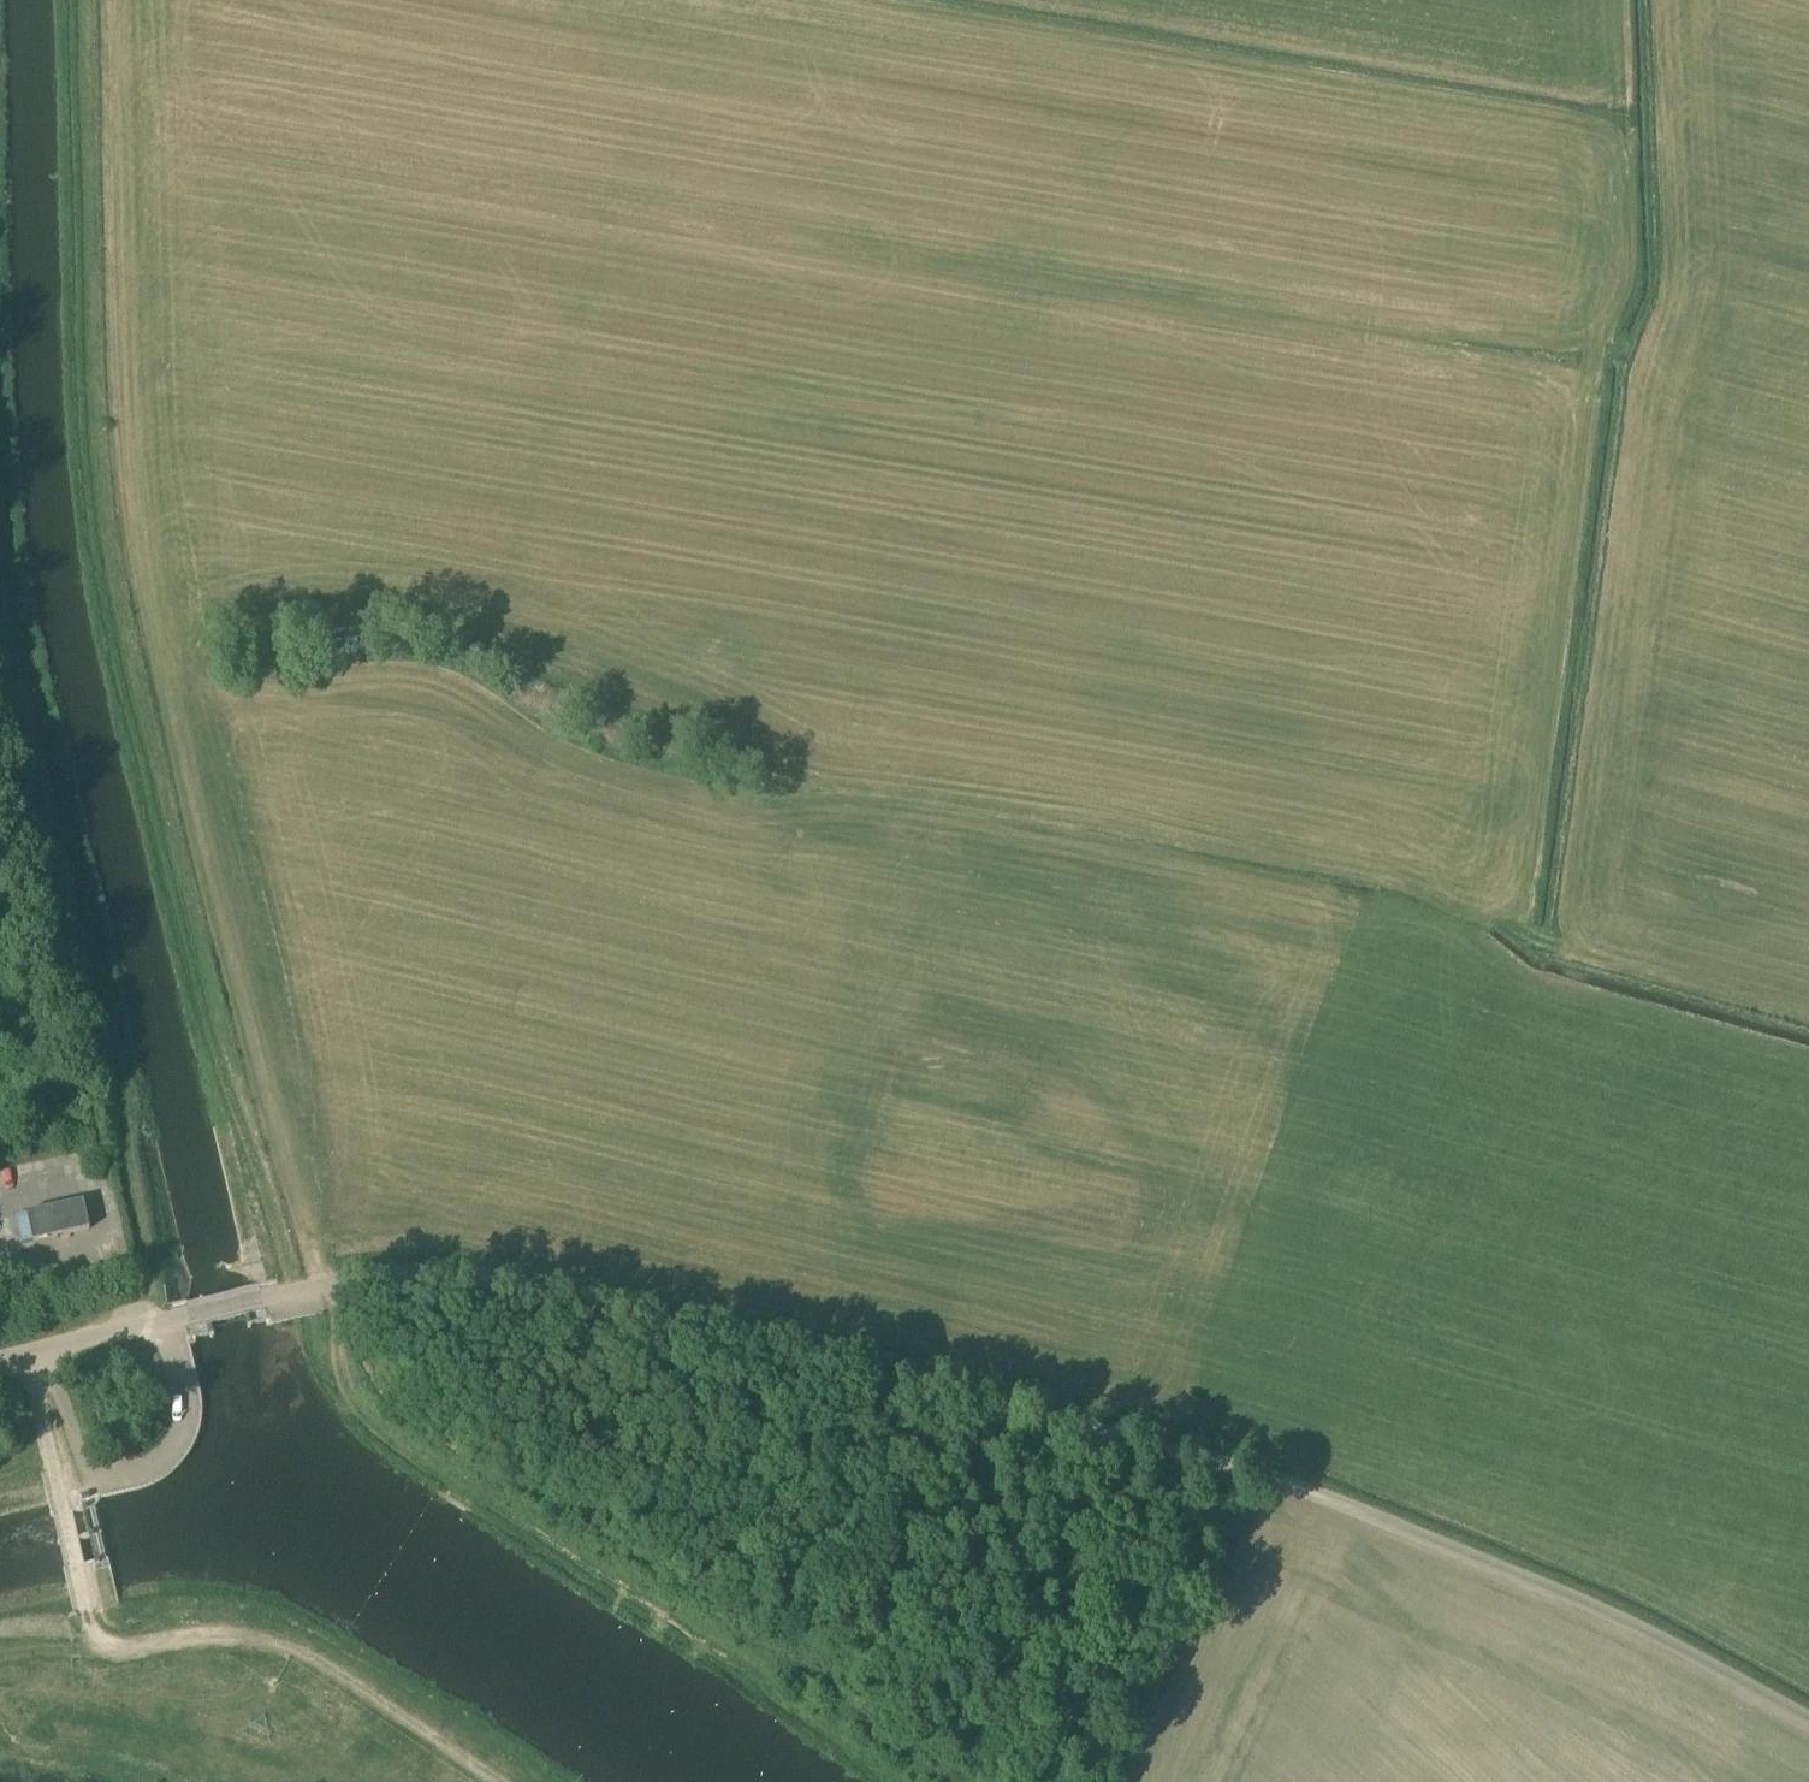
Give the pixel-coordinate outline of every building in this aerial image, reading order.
[(34,1245),(90,1231),(83,1203),(27,1216),(34,1245)]
